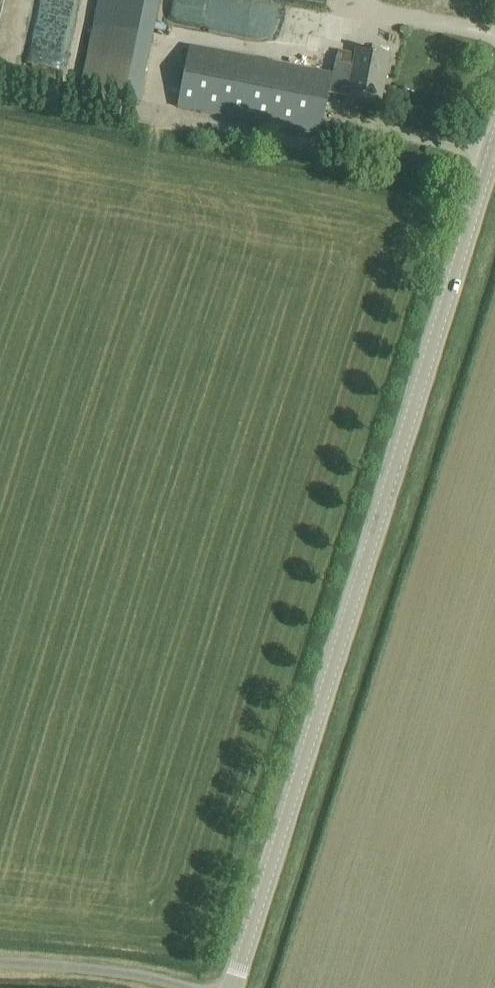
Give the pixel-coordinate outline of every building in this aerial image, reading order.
[(140,105),(158,19),(183,25),(188,1),(182,0),(98,0),(80,93),(140,105)] [(224,19),(249,20),(250,1),(227,0),(225,0),(224,19)] [(178,108),(300,132),(320,135),(328,94),(348,98),(348,99),(379,105),(389,57),(355,50),(354,54),(322,48),(322,51),(269,41),(265,63),(190,48),(178,108)] [(304,162),(306,154),(284,149),(283,158),(304,162)]
